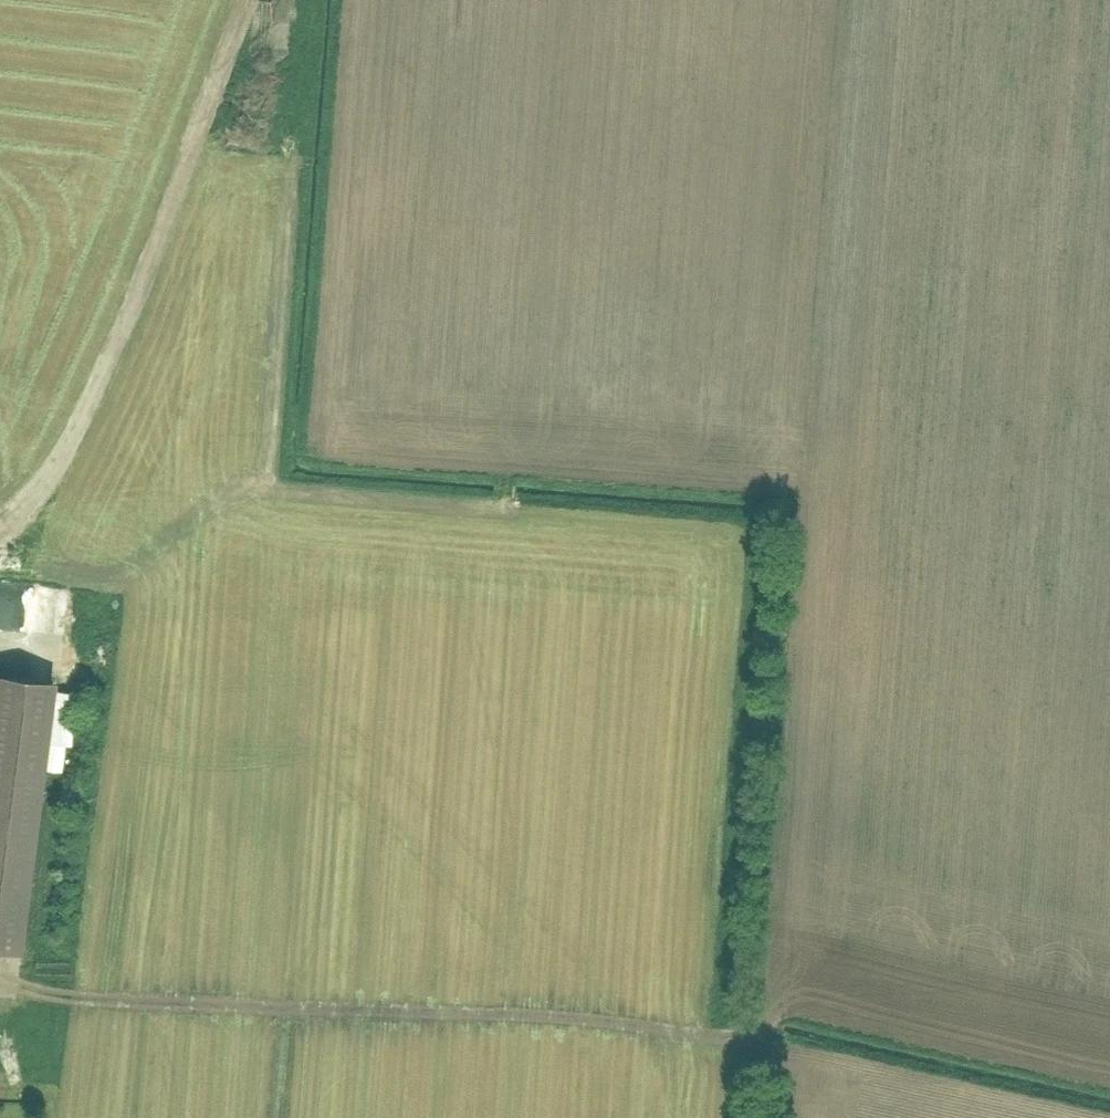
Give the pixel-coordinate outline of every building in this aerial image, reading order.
[(23,951),(58,680),(0,673),(0,948),(23,951)]
